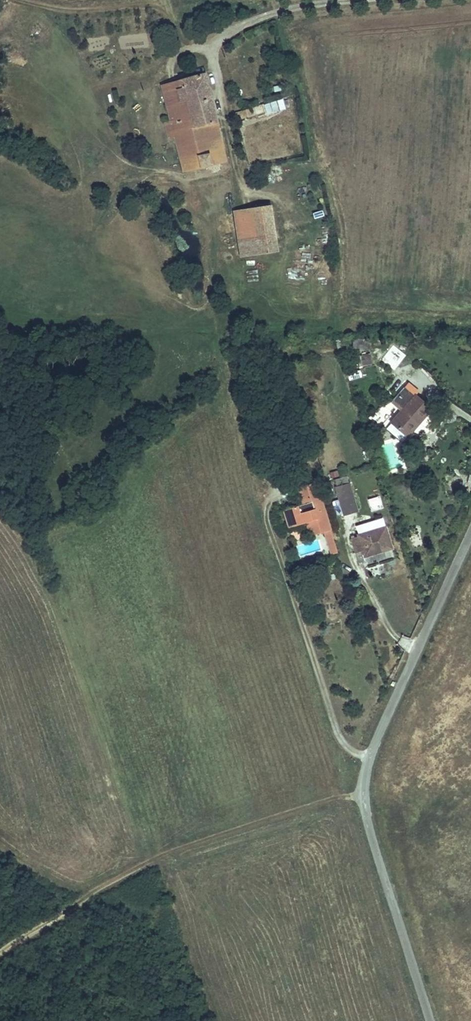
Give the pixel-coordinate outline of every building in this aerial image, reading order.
[(155,82),(164,117),(169,139),(176,168),(221,157),(200,70),(155,82)] [(273,112),(286,107),(282,98),(269,102),(273,112)] [(263,113),(270,112),(268,102),(261,104),(263,113)] [(247,111),(246,105),(232,109),(233,115),(247,111)] [(169,139),(164,117),(158,119),(164,140),(169,139)] [(262,201),(230,206),(235,238),(267,234),(262,201)] [(372,348),(372,340),(356,339),(355,347),(372,348)] [(359,364),(371,365),(371,355),(359,355),(359,364)] [(348,372),(349,379),(362,377),(361,370),(348,372)] [(393,413),(384,425),(401,438),(422,412),(407,399),(411,394),(401,386),(385,405),(393,413)] [(384,425),(380,429),(377,433),(394,447),(396,445),(401,438),(384,425)] [(299,484),(302,495),(317,490),(314,478),(299,484)] [(355,514),(348,487),(333,491),(340,517),(355,514)] [(302,495),(304,500),(310,498),(314,509),(322,506),(317,490),(302,495)] [(309,533),(320,530),(328,527),(322,506),(314,509),(310,498),(304,500),(287,507),(292,523),(305,519),(309,533)] [(320,530),(326,548),(334,545),(328,527),(320,530)] [(381,529),(348,539),(351,551),(357,550),(360,559),(387,551),(381,529)] [(326,548),(328,554),(336,552),(334,545),(326,548)]
